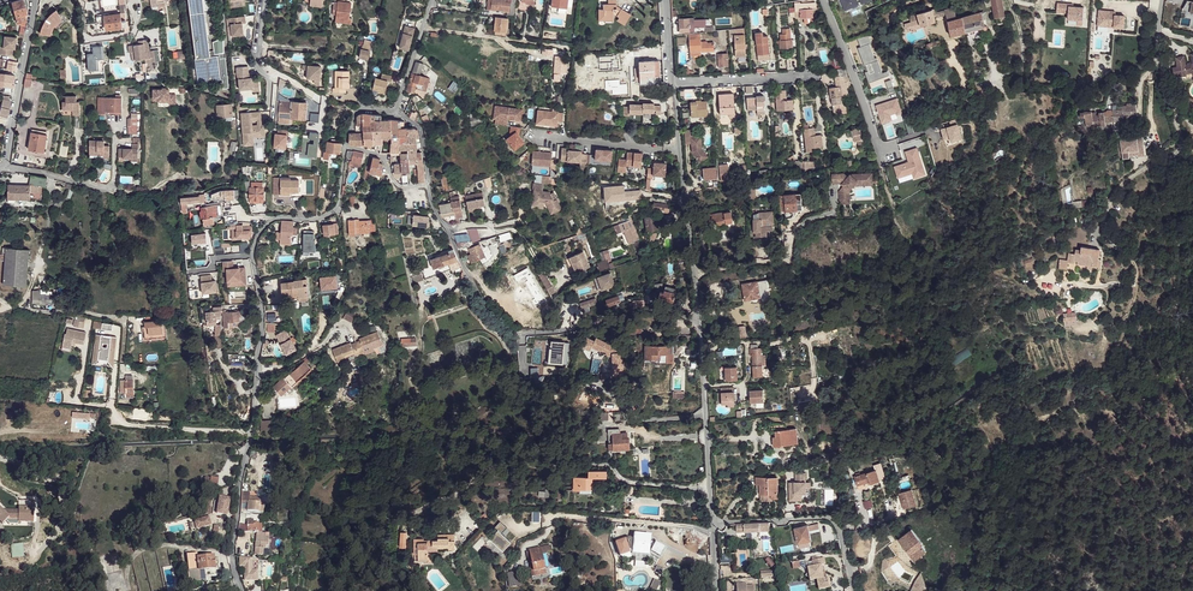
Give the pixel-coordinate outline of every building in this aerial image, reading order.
[(12,3),(16,17),(27,14),(28,4),(27,0),(22,0),(12,3)] [(197,58),(210,57),(210,55),(210,51),(205,11),(203,0),(189,0),(197,58)] [(491,9),(503,11),(504,3),(504,0),(492,0),(491,9)] [(551,7),(568,9),(569,0),(552,0),(551,7)] [(607,4),(602,4),(602,9),(604,9),(604,20),(613,20),(613,15),(615,15),(619,17),(617,20),(624,24),(630,14),(620,8),(619,11),(616,8),(613,9),(613,6),(616,6),(616,0),(608,0),(607,4)] [(995,18),(1004,16),(1002,0),(992,0),(995,18)] [(349,18),(351,3),(338,1),(338,2),(336,16),(349,18)] [(1069,5),(1069,3),(1057,2),(1056,11),(1068,12),(1068,18),(1077,19),(1083,19),(1084,6),(1073,5),(1069,5)] [(799,4),(795,4),(796,13),(796,17),(796,18),(804,18),(805,24),(812,23),(812,22),(814,21),(813,17),(812,17),(812,9),(817,9),(816,4),(799,5),(799,4)] [(946,14),(948,21),(957,18),(954,7),(945,10),(946,14)] [(932,9),(934,17),(946,14),(945,10),(938,12),(937,8),(932,9)] [(932,9),(918,13),(919,19),(920,24),(921,25),(935,21),(934,17),(932,9)] [(1108,10),(1099,9),(1098,25),(1124,27),(1125,15),(1115,14),(1108,13),(1108,10)] [(41,34),(50,36),(51,31),(54,26),(57,22),(62,18),(57,10),(52,13),(48,17),(44,22),(42,28),(41,34)] [(952,35),(984,27),(985,27),(985,28),(986,28),(987,27),(987,26),(987,25),(986,25),(985,25),(982,12),(957,18),(948,21),(952,35)] [(27,14),(16,17),(17,24),(21,23),(26,21),(27,14)] [(121,22),(120,14),(98,17),(99,23),(105,22),(106,30),(122,28),(121,22)] [(246,16),(231,17),(233,35),(244,34),(243,26),(242,26),(242,23),(243,22),(246,22),(246,16)] [(349,18),(336,16),(336,20),(343,21),(343,23),(351,24),(352,18),(349,18)] [(507,31),(508,18),(506,17),(496,16),(495,30),(507,31)] [(679,18),(680,32),(690,32),(690,31),(689,20),(689,18),(679,18)] [(919,19),(904,23),(905,26),(907,26),(907,27),(920,24),(919,19)] [(401,39),(399,48),(408,50),(414,28),(405,26),(402,37),(403,37),(402,40),(401,39)] [(792,47),(792,40),(790,40),(790,29),(782,29),(783,34),(780,34),(781,41),(779,41),(779,44),(780,48),(792,47)] [(756,44),(769,42),(768,35),(763,36),(762,32),(754,33),(756,44)] [(744,35),(734,36),(734,57),(745,57),(744,35)] [(0,51),(0,54),(12,56),(13,51),(13,48),(16,49),(17,39),(6,37),(4,48),(1,47),(0,51)] [(197,59),(195,59),(198,83),(222,79),(223,89),(229,88),(226,58),(223,58),(223,53),(224,53),(224,37),(213,42),(214,51),(214,54),(210,55),(210,57),(197,58),(197,59)] [(701,39),(689,39),(690,56),(701,55),(701,52),(701,51),(701,50),(701,42),(701,39)] [(150,63),(155,62),(154,51),(149,51),(148,40),(143,40),(143,44),(139,44),(130,45),(131,52),(132,61),(145,59),(150,59),(150,63)] [(368,59),(372,42),(365,40),(363,46),(362,49),(361,49),(359,58),(368,59)] [(714,48),(714,43),(704,44),(704,42),(701,42),(701,50),(703,50),(703,52),(715,52),(714,50),(714,48)] [(769,42),(756,44),(757,56),(758,55),(769,54),(770,54),(769,42)] [(186,50),(177,51),(179,60),(187,58),(186,50)] [(1192,72),(1192,53),(1191,53),(1192,62),(1192,63),(1188,63),(1187,64),(1185,55),(1176,56),(1178,65),(1173,66),(1175,75),(1179,75),(1179,76),(1188,74),(1188,73),(1192,72)] [(721,67),(728,67),(727,54),(718,54),(718,67),(721,67)] [(837,58),(832,59),(834,68),(841,68),(840,65),(839,65),(837,58)] [(555,59),(554,80),(560,80),(560,76),(561,73),(565,74),(566,60),(555,59)] [(641,81),(641,84),(648,84),(648,79),(654,79),(654,76),(653,61),(639,62),(640,68),(641,81)] [(415,74),(419,75),(420,75),(423,64),(416,62),(414,67),(417,67),(415,74)] [(321,66),(303,65),(302,69),(308,70),(307,78),(315,79),(314,83),(320,85),(321,66)] [(412,73),(406,91),(414,93),(416,87),(416,86),(417,83),(420,84),(423,77),(419,75),(415,74),(417,67),(414,67),(412,73)] [(248,68),(237,69),(238,81),(240,81),(241,91),(253,90),(254,93),(260,92),(259,82),(253,83),(253,79),(250,79),(247,79),(247,75),(249,75),(248,68)] [(844,70),(835,69),(835,76),(842,75),(844,79),(845,86),(850,85),(844,70)] [(335,88),(333,88),(333,92),(342,92),(342,88),(346,88),(348,88),(348,70),(335,70),(335,88)] [(14,76),(4,75),(4,87),(13,87),(14,76)] [(372,89),(384,93),(387,83),(391,84),(393,79),(382,75),(380,80),(375,79),(372,89)] [(417,83),(416,86),(418,87),(417,88),(422,90),(426,77),(426,76),(420,75),(419,75),(423,77),(420,84),(417,83)] [(842,75),(835,76),(837,87),(841,86),(845,86),(844,79),(842,75)] [(426,77),(422,90),(426,91),(430,78),(426,77)] [(138,88),(129,89),(130,94),(141,93),(140,85),(138,85),(138,88)] [(624,86),(624,96),(639,96),(638,86),(624,86)] [(831,97),(843,96),(841,86),(837,87),(830,88),(831,97)] [(162,89),(153,89),(153,99),(158,99),(158,101),(168,101),(168,103),(175,103),(175,94),(169,94),(169,89),(166,89),(166,87),(162,87),(162,89)] [(785,90),(775,91),(776,97),(776,100),(778,100),(778,96),(785,96),(785,90)] [(330,98),(323,94),(321,113),(328,113),(330,98)] [(728,113),(735,113),(735,107),(734,103),(734,94),(731,94),(720,94),(719,95),(720,108),(720,110),(720,114),(728,113)] [(106,114),(106,112),(122,112),(122,98),(120,98),(120,95),(116,95),(116,98),(100,98),(100,114),(106,114)] [(757,115),(765,114),(764,95),(756,96),(756,97),(747,98),(747,108),(757,107),(757,110),(757,115)] [(11,102),(9,101),(10,97),(3,96),(3,100),(1,108),(0,113),(0,117),(8,118),(8,116),(9,109),(11,102)] [(843,96),(831,97),(832,104),(833,104),(834,108),(835,108),(845,106),(844,97),(843,96)] [(62,102),(62,110),(72,110),(73,113),(79,113),(79,102),(76,102),(76,97),(66,97),(66,102),(64,103),(62,102)] [(902,113),(897,98),(876,105),(882,123),(892,120),(890,115),(896,113),(897,115),(902,113)] [(777,111),(793,109),(792,99),(788,99),(786,99),(785,99),(778,100),(776,100),(777,111)] [(708,116),(707,101),(691,102),(691,117),(708,116)] [(306,119),(307,103),(292,102),(292,106),(291,118),(292,118),(306,119)] [(630,107),(625,107),(625,116),(630,116),(630,113),(644,113),(644,112),(654,112),(654,109),(656,109),(656,113),(662,113),(662,105),(655,105),(655,102),(643,102),(643,104),(630,104),(630,107)] [(231,103),(217,105),(218,116),(219,116),(219,120),(231,119),(230,115),(232,115),(231,103)] [(1113,119),(1113,120),(1123,119),(1123,116),(1137,115),(1136,108),(1136,103),(1116,105),(1116,108),(1112,109),(1113,119)] [(279,117),(291,118),(292,106),(280,105),(279,117)] [(506,118),(508,119),(521,121),(523,109),(502,106),(502,112),(495,111),(494,118),(496,119),(495,123),(505,125),(506,118)] [(559,111),(538,109),(537,123),(544,124),(544,121),(550,121),(550,124),(557,125),(558,120),(559,111)] [(1112,109),(1098,111),(1098,112),(1099,112),(1100,121),(1113,119),(1112,109)] [(250,111),(240,112),(243,145),(253,144),(253,137),(265,136),(263,124),(261,124),(257,124),(252,125),(249,125),(249,120),(251,120),(257,120),(260,119),(260,111),(250,112),(250,111)] [(1086,124),(1100,122),(1100,121),(1099,112),(1098,112),(1085,114),(1086,124)] [(129,126),(131,126),(131,133),(139,133),(139,113),(133,113),(133,118),(129,118),(129,126)] [(319,122),(320,114),(311,113),(310,121),(319,122)] [(914,132),(908,113),(903,115),(909,134),(914,132)] [(363,126),(371,125),(370,114),(363,114),(363,121),(363,123),(363,126)] [(372,130),(382,130),(381,120),(381,118),(381,115),(370,114),(371,125),(371,130),(372,130)] [(471,124),(483,120),(481,114),(469,118),(471,124)] [(382,130),(383,136),(392,136),(391,129),(391,120),(385,120),(385,118),(381,118),(381,120),(382,130)] [(400,142),(409,142),(408,128),(405,128),(404,121),(391,120),(391,129),(392,136),(392,138),(392,143),(400,142)] [(520,127),(511,125),(510,130),(512,130),(514,133),(509,135),(506,137),(513,149),(524,143),(519,135),(517,132),(519,132),(520,127)] [(808,128),(804,128),(807,152),(812,151),(811,148),(823,146),(821,134),(815,135),(812,135),(812,132),(814,132),(813,127),(808,128)] [(853,136),(861,134),(859,127),(851,130),(853,136)] [(416,128),(408,128),(409,142),(417,141),(416,138),(419,138),(419,133),(416,133),(416,130),(416,128)] [(288,130),(278,129),(278,134),(276,133),(275,147),(286,148),(288,130)] [(372,145),(373,145),(372,130),(371,130),(363,131),(363,133),(358,133),(357,145),(367,145),(372,145)] [(372,130),(373,145),(375,145),(382,144),(383,143),(383,138),(383,136),(382,130),(372,130)] [(691,139),(701,138),(701,135),(691,136),(691,130),(685,131),(686,145),(692,144),(691,139)] [(30,142),(33,142),(34,135),(47,137),(47,134),(31,131),(30,142)] [(309,138),(303,138),(302,152),(318,154),(320,133),(310,132),(309,138)] [(349,144),(357,145),(358,133),(349,134),(349,144)] [(44,154),(47,137),(34,135),(33,142),(30,142),(28,152),(44,154)] [(701,138),(691,139),(692,144),(693,153),(700,163),(708,158),(702,149),(701,138)] [(1142,138),(1120,140),(1122,159),(1129,159),(1129,158),(1129,156),(1144,155),(1142,138)] [(89,141),(89,152),(103,152),(103,155),(103,158),(109,158),(109,147),(103,147),(103,141),(98,141),(89,141)] [(401,150),(408,149),(417,149),(417,141),(409,142),(400,142),(401,150)] [(340,154),(341,144),(338,143),(331,143),(328,142),(327,152),(325,152),(324,159),(329,159),(330,153),(340,154)] [(391,152),(401,151),(401,150),(400,142),(392,143),(391,143),(391,145),(391,152)] [(118,147),(118,156),(119,156),(123,156),(124,156),(124,157),(131,157),(138,157),(138,143),(132,143),(132,145),(132,147),(123,147),(118,147)] [(391,153),(391,152),(391,145),(382,145),(381,150),(380,153),(385,153),(391,153)] [(569,148),(562,147),(561,160),(580,161),(579,167),(586,168),(586,163),(587,154),(581,153),(581,151),(568,149),(569,148)] [(595,154),(587,154),(586,163),(594,163),(595,159),(611,160),(612,150),(596,148),(595,154)] [(925,175),(917,148),(905,152),(909,162),(894,166),(897,178),(912,173),(913,178),(925,175)] [(350,166),(360,168),(363,153),(356,151),(354,151),(352,160),(351,162),(350,166)] [(552,153),(532,151),(531,163),(550,165),(552,153)] [(626,159),(618,158),(617,171),(625,172),(626,165),(641,166),(642,152),(627,151),(626,159)] [(407,171),(410,171),(409,163),(410,163),(409,152),(408,152),(401,153),(401,154),(401,163),(402,172),(407,171)] [(415,163),(418,162),(417,152),(409,152),(410,163),(415,163)] [(418,173),(425,172),(422,152),(417,152),(418,162),(418,164),(418,168),(418,173)] [(369,172),(382,176),(383,163),(379,163),(380,159),(373,157),(371,165),(369,172)] [(653,168),(648,168),(647,178),(652,178),(652,175),(665,176),(666,163),(654,162),(653,168)] [(395,172),(393,173),(394,175),(394,177),(402,176),(402,173),(401,163),(395,163),(395,172)] [(708,180),(708,188),(718,187),(716,167),(702,168),(703,180),(708,180)] [(844,173),(832,174),(833,183),(841,183),(844,186),(839,191),(840,204),(848,203),(847,198),(850,198),(850,191),(854,186),(858,181),(865,180),(865,185),(873,184),(873,172),(850,174),(848,177),(844,173)] [(41,199),(42,186),(46,186),(47,178),(31,175),(29,185),(8,184),(8,198),(14,199),(41,199)] [(274,180),(274,194),(281,194),(281,192),(291,192),(300,192),(300,179),(274,180)] [(487,179),(477,182),(478,190),(487,188),(486,183),(488,182),(487,179)] [(536,184),(536,190),(533,204),(540,205),(540,202),(546,203),(547,203),(552,215),(562,210),(558,200),(555,202),(552,195),(551,194),(543,192),(545,185),(536,184)] [(251,188),(250,188),(250,202),(263,203),(264,188),(251,188)] [(73,191),(69,189),(65,197),(64,199),(55,203),(54,209),(68,203),(73,191)] [(459,189),(450,192),(451,200),(461,198),(459,189)] [(629,198),(641,197),(640,190),(628,191),(629,198)] [(785,211),(802,210),(801,202),(796,202),(795,193),(783,195),(784,200),(780,201),(781,211),(785,211)] [(181,198),(183,211),(185,213),(187,213),(187,208),(186,204),(201,203),(201,202),(200,196),(199,197),(181,198)] [(477,206),(485,205),(485,202),(484,197),(480,198),(476,199),(477,206)] [(468,208),(477,206),(476,199),(469,200),(466,200),(468,208)] [(454,211),(458,210),(456,201),(452,202),(439,204),(441,213),(454,211)] [(664,210),(669,211),(670,204),(665,203),(660,202),(659,209),(664,210)] [(213,211),(212,206),(208,207),(201,208),(203,219),(214,217),(213,211)] [(454,211),(455,215),(455,218),(463,217),(463,213),(462,209),(458,210),(454,211)] [(563,213),(567,224),(574,221),(569,211),(563,213)] [(733,222),(731,211),(724,212),(712,214),(712,216),(698,219),(700,227),(707,225),(707,224),(714,223),(718,224),(722,223),(721,222),(725,221),(725,223),(733,222)] [(756,233),(756,236),(767,235),(767,234),(768,234),(768,230),(772,229),(772,224),(774,224),(772,211),(759,212),(758,213),(757,213),(756,213),(755,213),(755,214),(754,214),(753,214),(753,215),(754,233),(756,233)] [(430,216),(414,214),(414,224),(433,226),(433,221),(430,220),(430,216)] [(655,215),(645,217),(647,232),(649,232),(650,237),(653,237),(653,235),(653,231),(654,231),(656,231),(658,230),(657,225),(656,219),(655,215)] [(214,223),(214,217),(203,219),(204,225),(214,223)] [(632,219),(613,225),(616,233),(625,230),(630,243),(635,242),(639,254),(637,255),(638,258),(643,257),(642,253),(643,253),(641,248),(642,248),(632,219)] [(350,236),(356,235),(356,232),(369,231),(363,231),(363,224),(369,224),(368,220),(359,221),(355,222),(355,220),(349,221),(350,236)] [(281,240),(280,244),(291,245),(292,235),(293,235),(294,227),(294,222),(282,221),(281,232),(281,234),(281,240)] [(324,225),(324,235),(325,235),(330,235),(335,234),(334,224),(324,225)] [(237,225),(237,239),(250,239),(250,236),(252,236),(252,226),(247,226),(244,226),(244,225),(237,225)] [(461,239),(470,236),(468,228),(458,231),(461,239)] [(472,240),(473,242),(486,238),(484,232),(471,236),(472,240)] [(583,232),(569,237),(570,241),(582,237),(582,238),(589,235),(588,232),(583,232)] [(477,254),(480,258),(485,256),(481,248),(480,244),(473,247),(470,248),(472,253),(472,254),(475,252),(476,254),(477,254)] [(483,263),(487,261),(493,254),(489,244),(481,248),(485,256),(480,258),(483,263)] [(186,248),(187,254),(203,251),(202,245),(186,248)] [(300,245),(301,255),(309,255),(309,245),(300,245)] [(1078,261),(1077,264),(1089,265),(1089,264),(1093,265),(1093,266),(1098,267),(1097,269),(1101,270),(1102,259),(1099,259),(1101,249),(1082,246),(1081,249),(1077,248),(1076,253),(1068,252),(1067,260),(1066,261),(1067,261),(1074,263),(1074,260),(1078,261)] [(30,250),(3,248),(3,253),(6,253),(5,261),(3,285),(27,287),(30,250)] [(450,262),(458,259),(454,249),(451,250),(452,252),(450,253),(449,250),(441,253),(442,254),(442,255),(435,258),(432,259),(435,267),(438,266),(450,262)] [(583,251),(570,258),(577,273),(591,266),(583,251)] [(1033,257),(1023,261),(1026,266),(1035,262),(1033,257)] [(1067,260),(1059,258),(1057,269),(1064,270),(1066,261),(1067,260)] [(458,259),(450,262),(452,269),(454,268),(461,266),(460,263),(458,259)] [(600,268),(601,271),(611,268),(608,260),(598,263),(600,268)] [(232,264),(222,265),(224,275),(227,274),(229,284),(234,283),(235,288),(247,286),(244,269),(239,270),(233,271),(232,269),(232,264)] [(598,276),(602,289),(615,285),(611,272),(598,276)] [(420,273),(413,276),(415,282),(422,279),(420,273)] [(540,276),(546,287),(551,285),(545,273),(543,274),(540,276)] [(211,275),(200,275),(201,294),(217,293),(216,280),(212,280),(211,275)] [(298,299),(308,298),(307,286),(306,280),(303,281),(294,282),(294,283),(281,284),(282,298),(298,296),(298,299)] [(759,290),(768,288),(767,280),(758,281),(759,290)] [(760,297),(759,290),(758,281),(743,284),(746,300),(750,299),(760,297)] [(659,299),(672,303),(675,292),(664,289),(663,292),(660,291),(658,296),(659,299)] [(47,303),(59,302),(58,294),(40,294),(40,291),(33,291),(33,303),(40,303),(40,305),(47,305),(47,303)] [(613,303),(620,301),(618,295),(611,297),(613,303)] [(298,296),(282,298),(283,301),(291,300),(292,308),(297,308),(298,308),(298,307),(299,307),(299,306),(299,305),(299,302),(308,301),(308,298),(298,299),(298,296)] [(570,299),(572,306),(583,303),(581,296),(570,299)] [(206,327),(217,326),(216,319),(221,319),(221,316),(221,311),(220,307),(213,308),(214,311),(205,312),(206,327)] [(348,309),(343,318),(351,322),(356,313),(348,309)] [(239,311),(240,322),(247,321),(246,310),(239,311)] [(239,311),(228,312),(228,322),(234,322),(240,322),(239,311)] [(224,328),(234,327),(234,322),(228,322),(228,312),(223,312),(224,328)] [(1075,312),(1068,313),(1068,317),(1063,317),(1063,320),(1076,319),(1075,312)] [(162,325),(163,325),(163,319),(145,321),(145,326),(148,327),(149,334),(163,333),(162,325)] [(75,320),(74,326),(83,328),(85,322),(75,320)] [(642,323),(629,324),(629,332),(642,332),(642,323)] [(148,327),(145,326),(144,327),(144,335),(145,338),(166,337),(165,325),(163,325),(162,325),(163,333),(149,334),(148,327)] [(86,333),(67,329),(66,334),(65,334),(63,345),(72,346),(72,345),(73,341),(76,342),(84,344),(86,333)] [(285,332),(276,337),(287,356),(296,351),(285,332)] [(98,360),(98,359),(99,357),(108,358),(108,360),(108,361),(113,368),(117,337),(96,334),(92,365),(98,360)] [(362,342),(357,344),(361,355),(366,353),(364,350),(373,347),(375,350),(384,347),(380,334),(361,341),(362,342)] [(616,354),(616,347),(593,336),(588,347),(612,359),(612,369),(624,369),(623,353),(616,354)] [(561,354),(570,356),(573,339),(565,337),(564,344),(563,344),(562,350),(561,354)] [(356,357),(361,355),(357,344),(353,345),(352,344),(334,350),(338,363),(347,360),(346,356),(355,353),(356,357)] [(645,359),(654,359),(654,346),(645,345),(645,359)] [(660,354),(668,354),(668,351),(672,351),(672,346),(659,346),(659,354),(660,354)] [(722,347),(722,355),(736,354),(735,346),(722,347)] [(751,349),(751,356),(753,355),(754,377),(763,377),(762,364),(762,353),(762,348),(758,348),(751,349)] [(283,394),(292,387),(299,382),(298,381),(312,369),(305,362),(297,368),(296,370),(285,379),(284,379),(275,387),(278,390),(279,389),(283,394)] [(725,367),(725,380),(736,380),(736,367),(725,367)] [(364,374),(356,375),(358,386),(365,384),(364,374)] [(133,393),(132,379),(125,380),(126,393),(124,393),(125,397),(130,397),(130,393),(133,393)] [(720,392),(721,403),(727,403),(727,406),(733,405),(733,392),(732,387),(720,388),(720,392)] [(303,390),(298,394),(303,400),(308,396),(303,390)] [(749,391),(750,402),(763,402),(763,390),(749,391)] [(800,409),(812,407),(810,399),(799,400),(800,409)] [(608,420),(608,412),(600,412),(600,420),(608,420)] [(262,429),(272,429),(271,420),(261,421),(262,429)] [(575,424),(575,435),(587,434),(586,423),(575,424)] [(773,440),(774,447),(800,444),(798,429),(776,432),(776,437),(777,440),(774,440),(773,440)] [(613,434),(614,450),(630,449),(629,438),(622,438),(622,434),(622,433),(620,433),(613,434)] [(875,466),(876,471),(879,470),(883,481),(886,480),(882,464),(875,466)] [(802,498),(802,492),(806,491),(806,470),(796,471),(796,480),(793,480),(793,483),(790,483),(790,498),(802,498)] [(876,471),(855,477),(858,486),(870,483),(871,485),(883,481),(879,470),(876,471)] [(592,487),(592,477),(592,476),(589,476),(575,476),(574,490),(580,490),(580,488),(592,489),(592,487)] [(761,495),(772,495),(773,498),(775,498),(778,498),(777,478),(756,478),(756,485),(760,485),(761,495)] [(912,490),(899,494),(905,510),(918,505),(912,490)] [(215,503),(220,503),(218,514),(228,516),(231,500),(219,498),(218,498),(218,499),(217,499),(215,500),(215,503)] [(249,503),(248,510),(257,511),(257,504),(249,503)] [(18,508),(18,512),(8,511),(7,511),(4,514),(9,518),(10,520),(14,517),(15,518),(17,518),(17,520),(17,522),(27,522),(32,522),(33,509),(18,508)] [(3,525),(9,518),(4,514),(1,511),(0,510),(0,522),(3,525)] [(197,530),(211,526),(209,517),(194,522),(197,530)] [(247,520),(248,531),(255,531),(259,531),(259,525),(258,524),(254,524),(254,520),(247,520)] [(495,527),(498,530),(490,539),(502,551),(511,542),(501,532),(506,527),(500,522),(495,527)] [(760,523),(745,524),(745,532),(757,532),(760,531),(760,523)] [(769,523),(760,523),(760,531),(771,531),(769,523)] [(745,524),(737,524),(737,532),(745,532),(745,524)] [(799,544),(800,548),(811,546),(810,542),(811,541),(809,532),(820,530),(818,524),(795,528),(798,544),(799,544)] [(911,530),(899,540),(905,549),(910,555),(912,553),(917,559),(922,556),(926,552),(922,546),(923,545),(911,530)] [(264,550),(266,550),(267,546),(266,534),(262,534),(257,533),(255,555),(264,556),(264,550)] [(437,545),(437,547),(444,547),(444,546),(448,546),(449,537),(448,537),(437,537),(437,540),(433,540),(432,545),(437,545)] [(630,537),(616,542),(620,556),(623,555),(623,554),(628,552),(629,553),(634,551),(647,552),(651,552),(655,555),(661,545),(656,542),(655,543),(651,540),(648,540),(648,538),(644,537),(641,539),(635,539),(632,539),(630,537)] [(427,547),(427,550),(437,550),(437,547),(437,545),(432,545),(433,540),(427,540),(427,541),(427,547)] [(22,543),(12,544),(13,557),(23,556),(22,543)] [(661,545),(655,555),(660,557),(665,548),(661,545)] [(526,552),(530,576),(546,573),(542,554),(552,552),(551,546),(530,550),(530,551),(526,552)] [(427,547),(417,547),(417,553),(417,558),(427,558),(427,550),(427,547)] [(910,555),(905,549),(904,550),(914,564),(918,561),(923,557),(922,556),(917,559),(912,553),(910,555)] [(189,583),(201,582),(199,571),(198,558),(197,554),(186,555),(189,583)] [(198,558),(199,571),(203,570),(216,569),(216,566),(215,559),(214,556),(198,558)] [(247,558),(240,558),(240,568),(245,567),(245,581),(258,581),(258,570),(252,571),(251,561),(258,561),(258,560),(254,559),(247,558)] [(813,562),(814,569),(808,570),(811,583),(818,582),(820,590),(821,590),(830,589),(829,580),(823,581),(820,567),(826,566),(824,560),(813,562)] [(496,574),(491,562),(478,567),(475,561),(468,563),(472,573),(476,572),(479,580),(496,574)] [(665,571),(657,567),(654,572),(663,576),(665,571)] [(509,587),(522,585),(520,572),(508,574),(509,587)] [(655,580),(650,590),(653,590),(657,590),(661,583),(655,580)]
